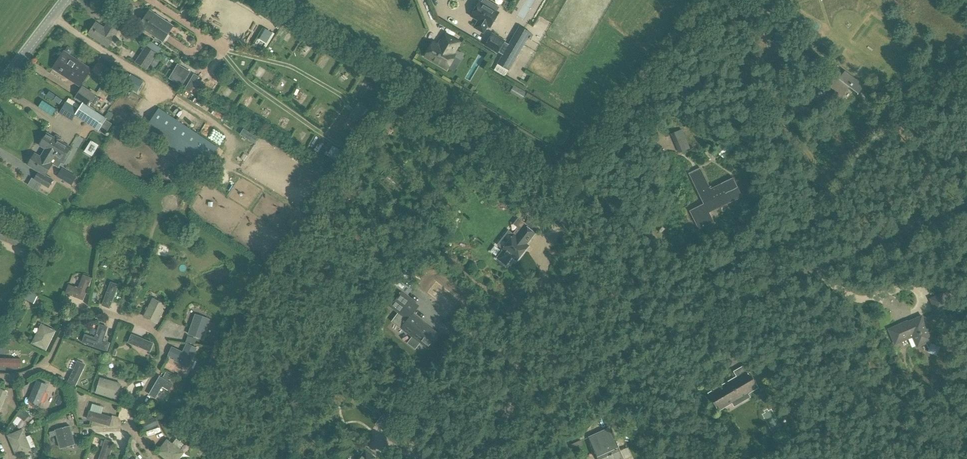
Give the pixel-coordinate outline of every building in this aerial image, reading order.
[(472,17),(481,23),(478,27),(477,26),(475,29),(485,34),(489,28),(491,29),(500,14),(498,13),(501,9),(486,0),(483,4),(481,3),(472,17)] [(140,25),(140,26),(163,41),(172,28),(166,25),(168,23),(155,14),(154,16),(149,12),(145,18),(143,19),(141,20),(140,21),(140,23),(140,25)] [(97,23),(90,34),(109,47),(117,36),(116,35),(121,28),(110,21),(106,28),(97,23)] [(494,35),(486,47),(498,55),(499,54),(504,57),(498,66),(509,72),(532,35),(521,29),(510,46),(505,43),(506,42),(494,35)] [(290,49),(295,41),(287,35),(281,43),(290,49)] [(434,42),(425,56),(447,70),(455,56),(453,55),(460,43),(446,35),(440,46),(434,42)] [(149,42),(136,62),(148,70),(161,49),(149,42)] [(311,59),(317,49),(308,43),(301,52),(311,59)] [(65,51),(54,68),(55,71),(58,73),(60,72),(81,86),(90,73),(93,75),(95,72),(107,80),(116,66),(102,57),(93,70),(92,70),(92,69),(65,51)] [(331,69),(336,59),(325,54),(320,64),(331,69)] [(179,64),(169,79),(174,82),(183,67),(179,64)] [(184,66),(183,67),(174,82),(182,87),(192,71),(184,66)] [(342,75),(346,78),(352,71),(348,67),(342,75)] [(831,72),(824,82),(833,88),(833,87),(836,90),(829,99),(837,105),(842,99),(841,98),(850,87),(858,94),(865,86),(846,71),(840,79),(831,72)] [(134,74),(127,83),(138,92),(145,83),(134,74)] [(197,93),(207,79),(200,74),(190,88),(197,93)] [(208,84),(214,87),(217,80),(212,78),(208,84)] [(278,88),(288,92),(291,82),(281,78),(278,88)] [(897,78),(888,90),(896,97),(906,85),(897,78)] [(367,84),(362,91),(368,96),(374,90),(367,84)] [(101,98),(96,95),(84,86),(76,98),(82,101),(94,109),(101,98)] [(227,87),(223,96),(232,101),(237,91),(227,87)] [(518,88),(515,95),(527,101),(531,94),(518,88)] [(297,101),(307,107),(313,96),(303,91),(297,101)] [(250,95),(246,103),(252,106),(256,98),(250,95)] [(107,117),(94,109),(82,101),(78,107),(67,100),(60,111),(73,120),(76,114),(83,119),(85,116),(100,126),(98,129),(105,134),(112,123),(106,119),(107,117)] [(321,120),(332,110),(325,103),(314,114),(321,120)] [(359,103),(349,116),(358,122),(367,109),(359,103)] [(399,103),(389,117),(394,121),(404,106),(399,103)] [(278,121),(282,114),(268,107),(264,114),(278,121)] [(145,129),(204,168),(218,147),(159,109),(145,129)] [(703,111),(694,117),(703,131),(711,126),(703,111)] [(285,119),(282,127),(291,130),(294,122),(285,119)] [(342,124),(337,134),(349,139),(353,129),(342,124)] [(682,129),(672,133),(680,153),(691,149),(682,129)] [(223,147),(230,138),(220,130),(213,139),(223,147)] [(309,142),(311,135),(302,131),(299,139),(309,142)] [(72,148),(49,134),(42,145),(48,149),(57,155),(52,162),(54,163),(60,167),(66,157),(68,159),(72,153),(70,151),(72,148)] [(730,134),(716,151),(725,159),(740,141),(730,134)] [(324,153),(328,144),(319,139),(315,149),(324,153)] [(92,156),(98,146),(91,142),(85,152),(92,156)] [(256,163),(262,150),(256,147),(250,160),(256,163)] [(334,156),(340,160),(346,152),(340,147),(334,156)] [(36,153),(29,164),(40,171),(35,179),(49,187),(54,180),(46,175),(54,163),(52,162),(57,155),(48,149),(43,157),(36,153)] [(345,168),(343,172),(353,178),(355,175),(345,168)] [(701,168),(690,174),(704,204),(690,211),(699,229),(715,221),(710,212),(743,196),(734,179),(712,190),(701,168)] [(62,170),(58,177),(72,185),(76,179),(62,170)] [(294,224),(306,205),(254,172),(242,191),(294,224)] [(564,215),(557,224),(569,233),(576,224),(564,215)] [(533,220),(529,224),(536,231),(540,227),(533,220)] [(516,235),(503,250),(516,262),(530,247),(528,245),(537,236),(527,227),(518,236),(516,235)] [(68,285),(65,294),(83,301),(92,279),(83,275),(78,289),(68,285)] [(427,293),(451,311),(459,300),(436,281),(427,293)] [(111,282),(102,305),(110,308),(119,285),(111,282)] [(28,290),(24,299),(28,301),(33,303),(38,295),(33,292),(28,290)] [(403,293),(392,307),(402,314),(395,322),(413,337),(408,343),(415,349),(420,342),(429,349),(439,335),(413,315),(420,307),(403,293)] [(935,298),(939,313),(951,310),(947,295),(935,298)] [(147,311),(143,317),(158,324),(158,323),(161,324),(163,319),(161,318),(167,305),(153,298),(148,308),(147,307),(145,310),(147,311)] [(195,314),(188,335),(203,340),(210,320),(195,314)] [(903,324),(889,330),(895,344),(913,336),(918,346),(932,340),(922,317),(904,325),(903,324)] [(41,324),(31,344),(45,352),(56,331),(41,324)] [(85,334),(81,343),(107,352),(110,343),(103,341),(108,328),(99,324),(95,338),(85,334)] [(131,334),(128,344),(150,353),(154,344),(131,334)] [(172,347),(168,356),(190,366),(198,349),(187,344),(183,352),(172,347)] [(932,344),(929,353),(938,357),(941,348),(932,344)] [(21,368),(22,359),(0,359),(0,368),(21,368)] [(77,361),(67,383),(76,387),(86,365),(77,361)] [(738,378),(712,393),(720,410),(733,402),(735,406),(750,397),(748,393),(758,387),(745,365),(735,371),(738,378)] [(178,366),(176,372),(192,378),(194,372),(178,366)] [(160,377),(149,395),(156,399),(162,388),(170,392),(174,385),(160,377)] [(100,378),(95,394),(117,400),(121,384),(100,378)] [(37,381),(30,400),(41,404),(48,385),(37,381)] [(23,421),(29,415),(24,409),(18,415),(23,421)] [(90,410),(88,419),(111,425),(114,416),(90,410)] [(148,421),(141,424),(145,432),(158,425),(155,418),(153,418),(151,414),(146,417),(148,421)] [(773,415),(774,426),(781,424),(779,414),(773,415)] [(70,427),(49,433),(50,437),(56,436),(59,450),(75,445),(70,427)] [(589,437),(599,458),(624,458),(621,451),(610,427),(589,437)] [(23,429),(7,436),(16,456),(31,450),(23,429)] [(99,458),(109,458),(114,443),(105,440),(99,458)] [(156,453),(164,458),(180,458),(185,453),(167,440),(156,453)] [(360,458),(374,458),(375,458),(366,451),(360,458)]
